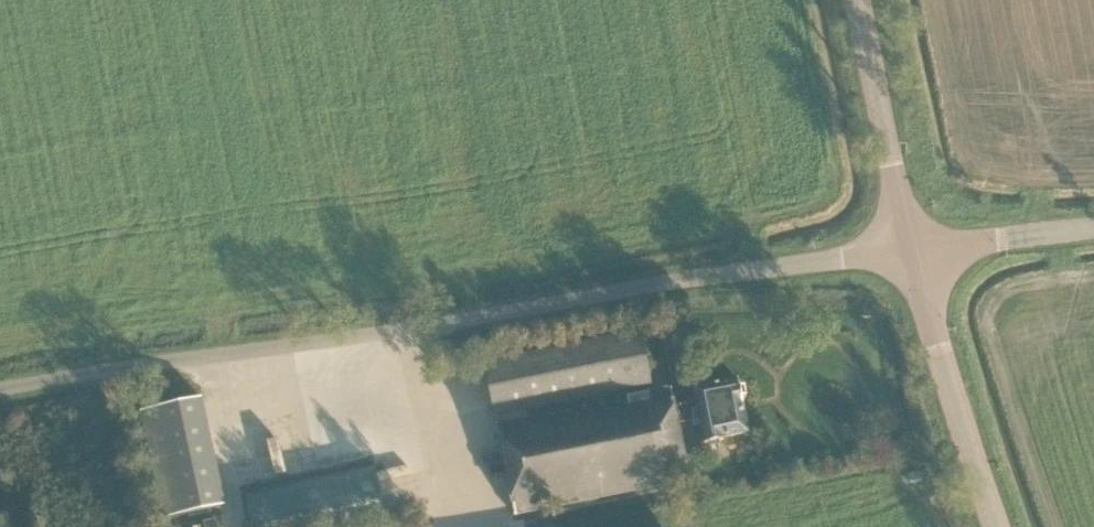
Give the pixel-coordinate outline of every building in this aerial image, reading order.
[(670,386),(650,390),(527,416),(526,411),(649,386),(638,334),(484,366),(515,515),(687,480),(675,421),(690,418),(692,429),(698,428),(701,443),(748,433),(741,396),(746,395),(744,385),(739,387),(737,380),(691,390),(694,402),(674,406),(670,386)] [(336,416),(328,364),(312,367),(320,418),(336,416)] [(204,390),(144,404),(168,512),(228,498),(204,390)] [(374,465),(245,494),(253,526),(332,526),(386,515),(374,465)]
